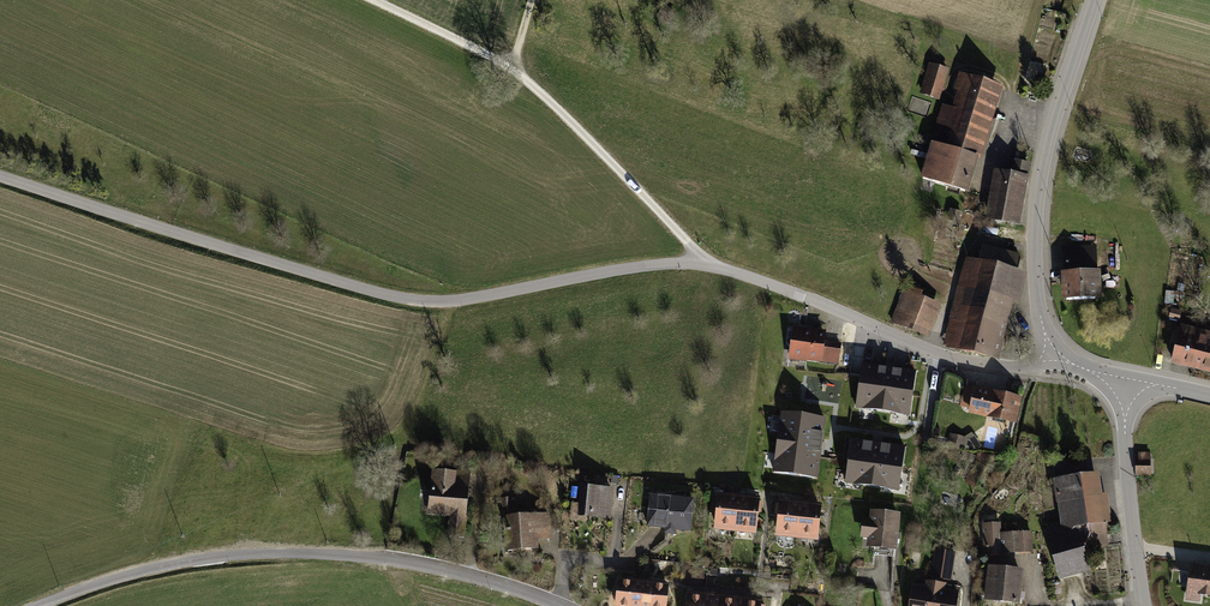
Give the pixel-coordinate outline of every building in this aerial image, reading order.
[(948,70),(926,64),(918,96),(939,101),(948,70)] [(999,87),(957,74),(947,107),(941,105),(918,178),(966,193),(999,87)] [(1026,176),(991,170),(982,221),(1017,227),(1026,176)] [(1026,273),(963,258),(942,345),(998,359),(1011,304),(1018,306),(1026,273)] [(1098,271),(1058,272),(1059,300),(1099,299),(1098,271)] [(921,290),(904,284),(889,324),(927,338),(939,306),(919,298),(921,290)] [(1181,313),(1169,311),(1167,321),(1179,323),(1181,313)] [(1209,372),(1209,334),(1179,327),(1170,363),(1209,372)] [(823,332),(788,328),(785,361),(838,366),(841,345),(822,343),(823,332)] [(889,368),(861,364),(856,408),(908,415),(914,371),(889,368)] [(1014,426),(1020,398),(992,393),(991,400),(969,396),(965,417),(1014,426)] [(826,416),(781,410),(773,471),(818,477),(822,444),(826,416)] [(964,438),(949,435),(945,453),(961,456),(964,438)] [(878,442),(851,438),(844,481),(898,490),(905,446),(878,442)] [(1138,459),(1134,459),(1134,476),(1150,476),(1149,453),(1137,453),(1138,459)] [(470,472),(429,468),(424,514),(447,517),(445,534),(463,536),(470,472)] [(1114,535),(1099,468),(1050,478),(1060,528),(1047,530),(1057,579),(1090,572),(1084,541),(1114,535)] [(611,487),(578,484),(575,517),(608,519),(611,487)] [(668,495),(647,493),(643,528),(688,532),(691,499),(668,497),(668,495)] [(756,497),(713,493),(710,530),(753,534),(756,497)] [(514,497),(497,498),(498,518),(501,518),(503,549),(535,547),(535,541),(549,540),(548,512),(515,514),(514,497)] [(819,504),(776,500),(773,537),(815,540),(819,504)] [(899,513),(868,511),(867,519),(859,518),(857,539),(864,539),(864,548),(895,551),(899,513)] [(999,523),(982,524),(984,554),(1032,552),(1031,530),(999,532),(999,523)] [(955,552),(934,549),(930,577),(951,581),(955,552)] [(1021,569),(985,565),(984,584),(982,600),(1018,604),(1021,569)] [(1190,567),(1185,600),(1202,602),(1203,598),(1209,599),(1209,570),(1190,567)] [(613,579),(610,605),(663,605),(665,584),(613,579)] [(910,584),(907,605),(955,605),(957,591),(943,589),(944,584),(923,581),(923,586),(910,584)] [(683,593),(682,605),(758,605),(758,599),(683,593)]
